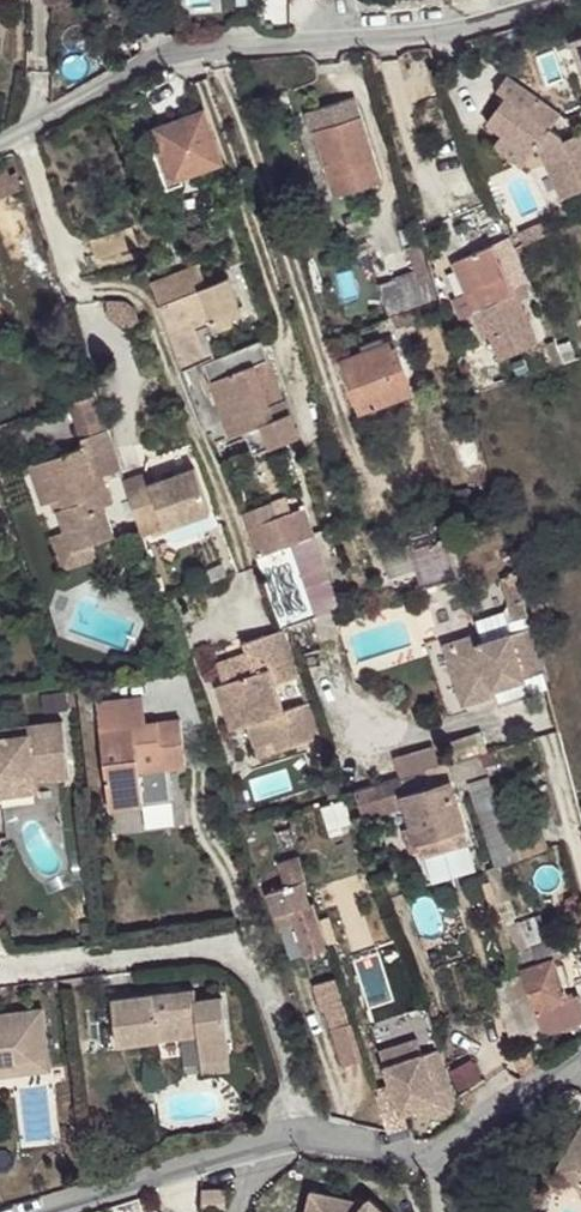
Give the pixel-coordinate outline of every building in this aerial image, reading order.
[(552,46),(563,80),(580,73),(580,36),(552,46)] [(562,114),(509,75),(497,90),(505,96),(487,122),(502,133),(532,155),(537,148),(541,143),(546,147),(551,159),(545,161),(562,198),(580,190),(580,136),(580,133),(564,141),(562,136),(551,129),(562,114)] [(355,97),(307,112),(313,131),(314,131),(334,196),(381,181),(355,97)] [(204,112),(159,128),(166,148),(163,149),(172,175),(175,174),(176,177),(180,175),(221,161),(204,112)] [(532,155),(502,133),(494,145),(524,167),(532,155)] [(541,143),(537,148),(541,151),(545,161),(551,159),(546,147),(541,143)] [(172,175),(163,149),(154,152),(167,190),(183,184),(180,175),(176,177),(175,174),(172,175)] [(519,232),(524,244),(551,233),(545,220),(519,232)] [(132,226),(91,239),(97,259),(138,246),(132,226)] [(472,314),(479,311),(509,297),(505,285),(509,283),(510,288),(522,282),(526,280),(507,238),(453,262),(466,292),(452,298),(461,319),(472,314)] [(415,271),(416,274),(428,270),(419,244),(406,248),(415,271)] [(150,283),(158,304),(207,286),(198,264),(150,283)] [(416,274),(415,271),(391,279),(392,282),(380,286),(389,314),(438,297),(428,270),(416,274)] [(158,304),(182,369),(216,356),(207,334),(234,324),(231,316),(243,312),(229,277),(207,286),(158,304)] [(509,297),(479,311),(490,336),(501,359),(538,343),(520,301),(529,297),(522,282),(510,288),(509,283),(505,285),(509,297)] [(52,298),(46,299),(47,306),(54,304),(52,298)] [(119,300),(107,301),(107,316),(126,328),(140,323),(133,308),(128,303),(119,300)] [(409,310),(394,315),(398,327),(413,322),(409,310)] [(479,311),(472,314),(484,339),(490,336),(479,311)] [(361,347),(363,353),(386,345),(384,339),(361,347)] [(261,340),(183,371),(207,435),(212,433),(215,442),(240,433),(242,440),(248,438),(254,454),(299,436),(284,399),(271,404),(256,364),(269,359),(261,340)] [(545,345),(555,367),(564,363),(555,341),(545,345)] [(363,353),(343,361),(361,410),(411,392),(393,343),(386,345),(363,353)] [(269,359),(256,364),(271,404),(284,399),(269,359)] [(84,367),(73,371),(77,382),(87,380),(84,367)] [(96,396),(69,404),(80,439),(108,430),(96,396)] [(121,470),(108,430),(80,439),(83,447),(30,465),(43,504),(51,502),(60,499),(63,508),(57,510),(64,531),(71,551),(93,544),(115,537),(105,506),(113,503),(104,476),(121,470)] [(148,472),(124,480),(143,536),(211,513),(196,467),(152,482),(148,472)] [(284,498),(272,502),(278,517),(289,512),(284,498)] [(60,499),(51,502),(54,511),(57,510),(63,508),(60,499)] [(243,513),(256,551),(313,531),(304,507),(289,512),(278,517),(272,502),(243,513)] [(439,520),(407,529),(412,544),(386,552),(394,577),(416,569),(423,589),(458,578),(439,520)] [(71,551),(64,531),(49,536),(61,572),(98,560),(93,544),(71,551)] [(313,531),(256,551),(283,628),(339,608),(313,531)] [(11,571),(0,539),(0,571),(11,571)] [(157,577),(151,560),(139,564),(144,582),(157,577)] [(506,617),(511,632),(530,626),(517,573),(502,578),(514,615),(506,617)] [(523,679),(543,673),(530,626),(511,632),(477,643),(473,630),(443,640),(464,706),(494,697),(492,689),(523,679)] [(277,685),(300,677),(284,630),(242,643),(245,653),(251,674),(222,683),(216,685),(230,729),(248,723),(259,758),(320,738),(308,703),(285,710),(277,685)] [(216,662),(222,683),(251,674),(245,653),(216,662)] [(523,679),(492,689),(494,697),(497,707),(529,696),(523,679)] [(119,699),(123,726),(149,723),(145,696),(119,699)] [(119,699),(97,702),(110,809),(144,805),(139,770),(186,764),(181,719),(149,723),(123,726),(119,699)] [(35,772),(36,781),(70,777),(64,721),(12,727),(13,734),(0,736),(0,776),(35,772)] [(0,728),(0,736),(13,734),(12,727),(0,728)] [(398,756),(404,776),(430,769),(439,766),(433,746),(398,756)] [(482,756),(452,765),(458,782),(487,772),(482,756)] [(139,770),(144,805),(151,804),(148,777),(187,772),(186,764),(139,770)] [(404,776),(398,778),(406,806),(416,841),(465,827),(452,780),(434,785),(430,769),(404,776)] [(37,792),(36,781),(35,772),(0,776),(0,797),(37,792)] [(468,783),(495,867),(521,858),(497,782),(492,784),(489,776),(468,783)] [(329,798),(341,795),(335,777),(324,781),(329,798)] [(398,778),(354,791),(363,819),(406,806),(398,778)] [(311,903),(304,881),(308,880),(299,855),(278,862),(286,886),(268,892),(275,915),(290,910),(295,925),(305,956),(329,948),(314,902),(311,903)] [(290,910),(275,915),(280,930),(295,925),(290,910)] [(544,1036),(580,1023),(580,1004),(578,995),(567,999),(553,959),(536,965),(520,922),(507,927),(544,1036)] [(435,939),(419,936),(425,950),(444,941),(442,936),(435,939)] [(171,991),(112,998),(118,1046),(198,1036),(202,1063),(230,1059),(222,996),(196,999),(195,988),(180,990),(180,996),(172,997),(171,991)] [(49,1058),(43,1008),(0,1013),(0,1064),(49,1058)] [(351,1022),(331,1028),(343,1066),(363,1060),(351,1022)] [(380,1050),(385,1064),(422,1052),(418,1037),(380,1050)] [(185,1073),(199,1072),(197,1038),(183,1039),(185,1073)] [(392,1085),(374,1091),(387,1131),(408,1125),(404,1113),(417,1108),(421,1119),(452,1108),(445,1089),(454,1087),(440,1046),(422,1052),(385,1064),(392,1085)] [(50,1070),(49,1058),(0,1064),(0,1076),(50,1070)] [(230,1059),(202,1063),(203,1074),(231,1071),(230,1059)] [(563,1156),(580,1167),(580,1126),(563,1156)] [(580,1177),(580,1167),(563,1156),(554,1171),(577,1184),(580,1177)] [(202,1189),(203,1211),(226,1211),(226,1189),(202,1189)] [(306,1211),(384,1211),(370,1198),(365,1203),(311,1191),(306,1211)]
